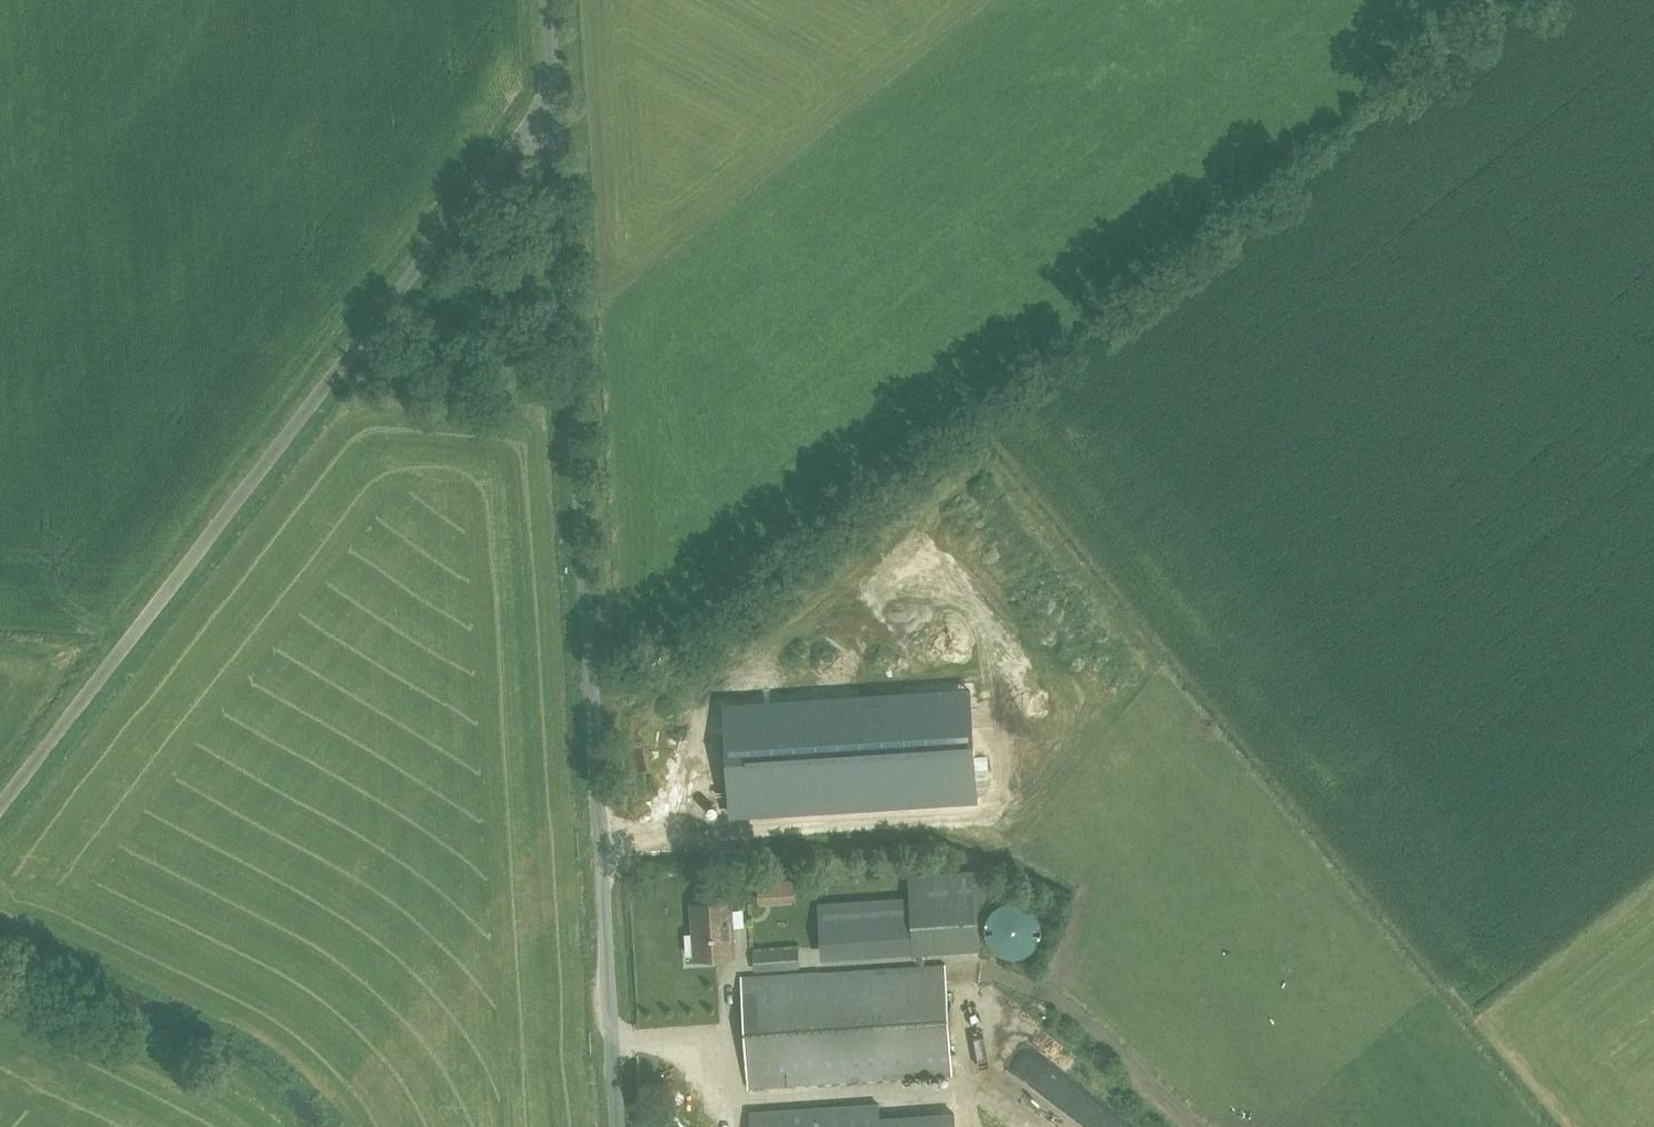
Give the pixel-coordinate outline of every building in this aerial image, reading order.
[(725,798),(685,801),(688,840),(977,816),(966,681),(717,702),(725,798)] [(912,897),(819,903),(822,949),(916,943),(916,942),(979,938),(975,871),(910,875),(912,897)] [(794,881),(775,882),(759,883),(760,899),(763,899),(795,897),(794,881)] [(695,934),(687,934),(688,953),(696,953),(696,958),(726,956),(734,956),(733,945),(731,901),(693,904),(695,934)] [(953,1074),(946,964),(742,977),(746,1033),(749,1087),(953,1074)] [(750,1112),(751,1126),(956,1126),(956,1114),(881,1118),(880,1104),(750,1112)]
